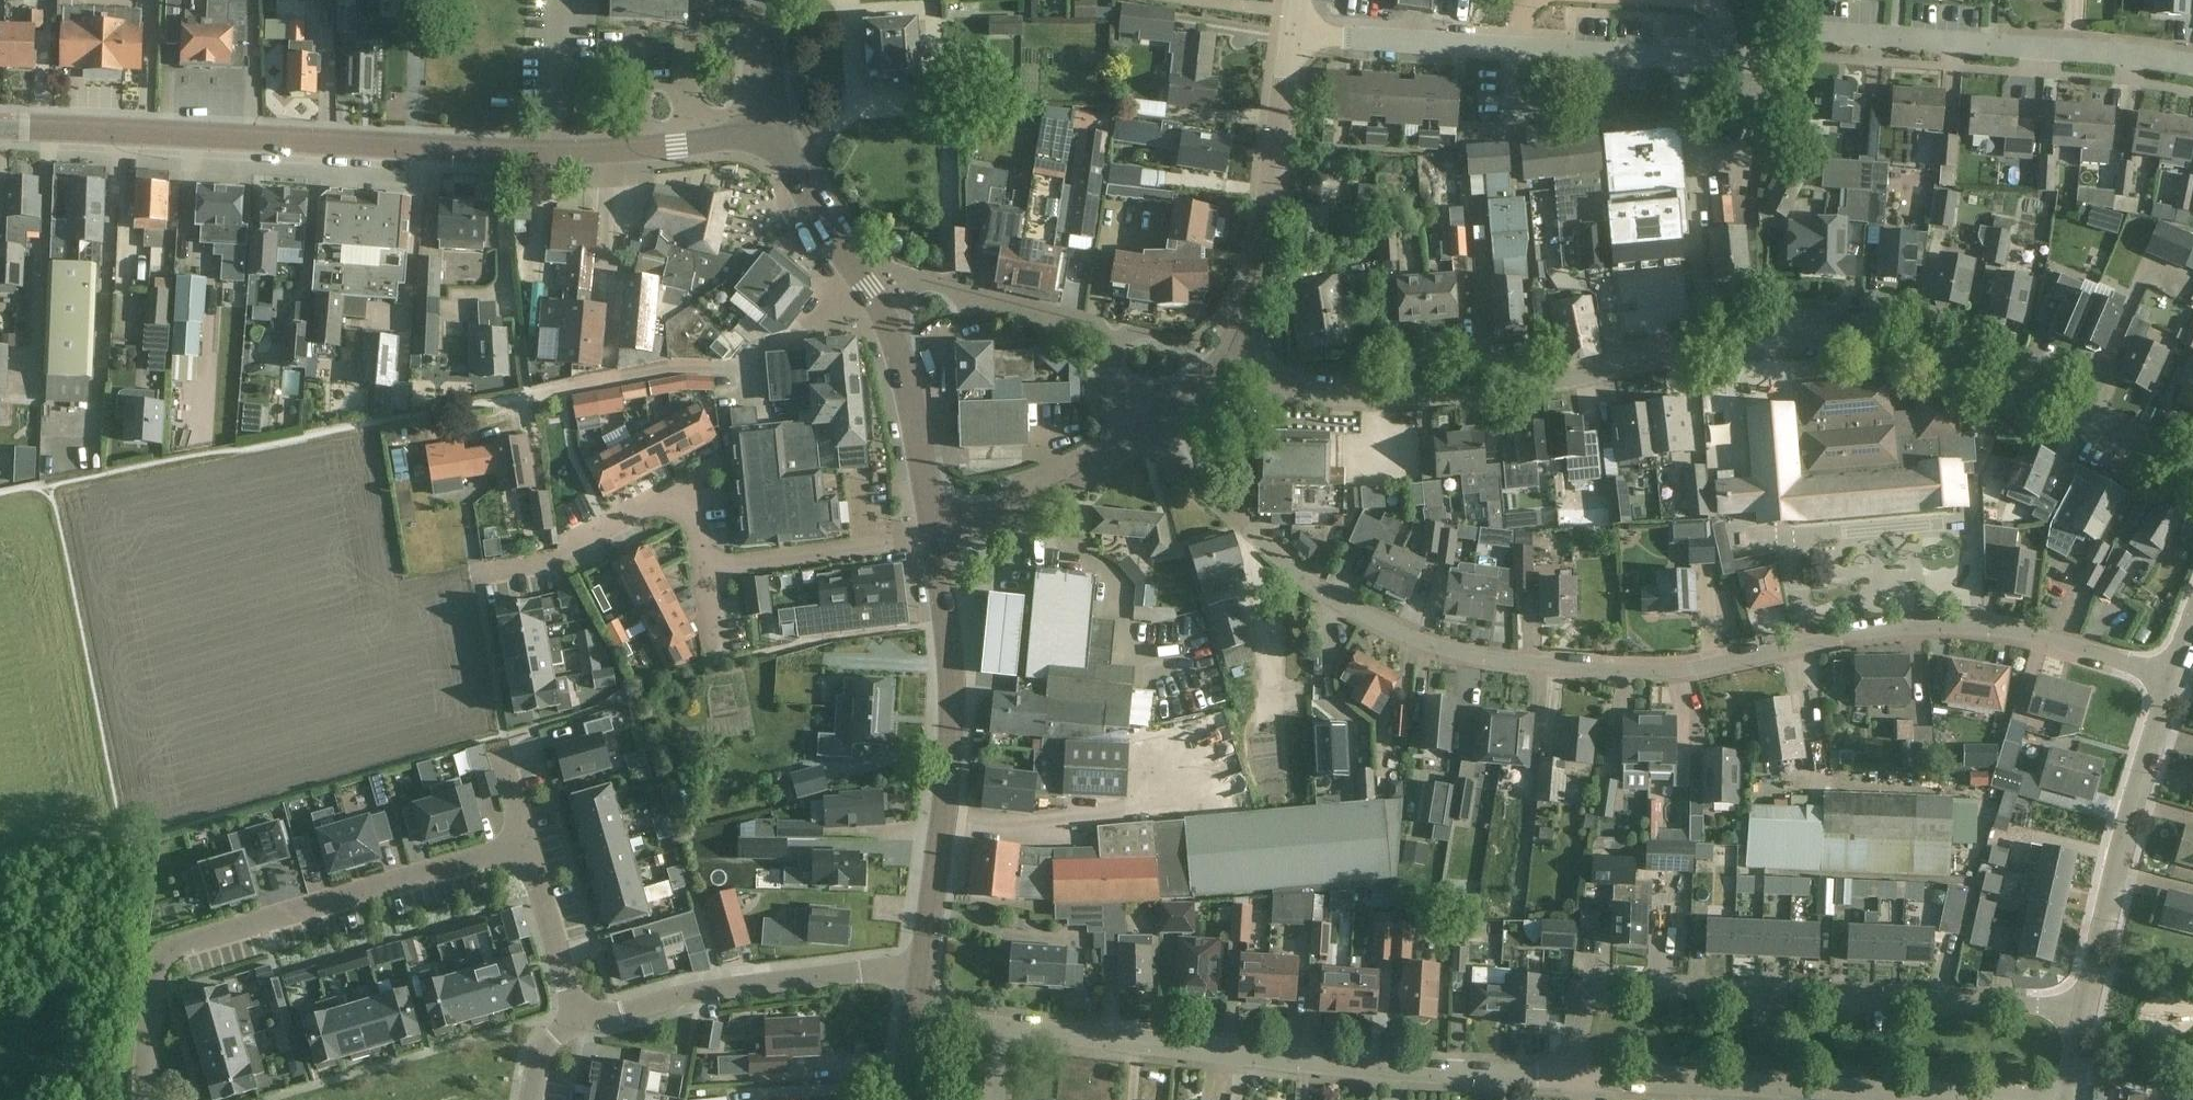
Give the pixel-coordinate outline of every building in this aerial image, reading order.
[(79,69),(80,9),(69,8),(69,0),(58,0),(57,17),(64,17),(63,69),(79,69)] [(167,48),(184,49),(184,66),(243,70),(247,0),(168,0),(167,48)] [(383,16),(388,17),(392,21),(401,21),(405,17),(410,17),(410,3),(414,3),(414,0),(384,0),(383,16)] [(614,17),(687,19),(688,0),(614,0),(614,17)] [(1394,9),(1433,14),(1435,0),(1395,0),(1394,9)] [(2156,14),(2186,16),(2188,0),(2157,0),(2156,14)] [(1146,38),(1149,11),(1122,8),(1119,35),(1146,38)] [(80,9),(79,69),(125,70),(125,68),(142,68),(143,10),(80,9)] [(5,29),(5,67),(34,68),(35,29),(43,29),(43,12),(27,12),(27,29),(5,29)] [(354,56),(355,47),(355,36),(353,36),(353,14),(337,13),(337,36),(342,36),(342,55),(354,56)] [(1021,18),(990,18),(990,36),(1022,36),(1021,18)] [(872,90),(921,86),(916,19),(866,23),(866,22),(864,23),(864,25),(865,25),(866,47),(867,66),(868,66),(870,88),(869,88),(869,91),(872,91),(872,90)] [(290,41),(290,55),(288,91),(317,92),(318,72),(321,72),(322,56),(311,56),(312,44),(304,44),(305,23),(276,22),(275,40),(290,41)] [(1177,35),(1172,74),(1169,102),(1213,108),(1216,79),(1208,78),(1213,36),(1187,33),(1186,36),(1177,35)] [(355,47),(354,56),(354,57),(349,57),(348,93),(375,94),(376,79),(378,79),(379,57),(374,57),(374,47),(355,47)] [(1351,121),(1353,79),(1344,78),(1344,72),(1327,71),(1324,113),(1334,114),(1334,120),(1351,121)] [(1362,80),(1353,79),(1351,121),(1368,122),(1368,116),(1377,116),(1379,74),(1362,73),(1362,80)] [(1379,74),(1377,116),(1386,117),(1386,123),(1403,124),(1405,82),(1396,82),(1396,75),(1379,74)] [(1414,83),(1405,82),(1403,124),(1421,125),(1421,119),(1430,119),(1432,77),(1415,76),(1414,83)] [(1432,77),(1430,119),(1438,120),(1438,126),(1456,127),(1459,85),(1449,84),(1449,78),(1432,77)] [(1841,128),(1860,130),(1858,160),(1875,161),(1880,98),(1854,96),(1855,85),(1816,82),(1813,119),(1841,121),(1841,128)] [(1940,129),(1943,92),(1922,91),(1922,92),(1895,90),(1892,125),(1940,129)] [(2030,157),(2032,122),(2015,120),(2016,104),(1972,101),(1969,136),(2005,139),(2004,156),(2030,157)] [(2052,146),(2081,148),(2084,109),(2056,106),(2052,146)] [(2112,111),(2084,109),(2081,148),(2080,163),(2108,165),(2109,150),(2112,111)] [(1003,242),(1001,255),(996,282),(1052,292),(1052,289),(1062,290),(1068,255),(1059,254),(1059,251),(1053,250),(1076,120),(1044,114),(1030,195),(1021,245),(1003,242)] [(2160,158),(2167,119),(2139,114),(2132,153),(2160,158)] [(1229,140),(1183,133),(1184,127),(1162,123),(1161,128),(1116,119),(1112,139),(1180,150),(1178,164),(1224,172),(1229,140)] [(2167,119),(2160,158),(2188,163),(2192,134),(2192,123),(2167,119)] [(1566,125),(1526,130),(1528,147),(1567,143),(1566,125)] [(1323,126),(1322,142),(1332,142),(1333,127),(1323,126)] [(1652,265),(1684,262),(1682,236),(1689,236),(1686,202),(1687,202),(1681,129),(1604,135),(1610,208),(1607,209),(1612,268),(1635,266),(1635,267),(1652,265)] [(1365,147),(1375,147),(1377,130),(1366,130),(1365,147)] [(1387,131),(1377,130),(1375,147),(1385,148),(1387,131)] [(1081,132),(1073,187),(1077,188),(1070,235),(1092,239),(1108,136),(1081,132)] [(1417,150),(1428,151),(1429,133),(1419,133),(1417,150)] [(1439,134),(1429,133),(1428,151),(1438,152),(1439,134)] [(1954,186),(1955,170),(1957,138),(1936,137),(1934,168),(1940,168),(1939,187),(1954,188),(1954,186)] [(1567,143),(1528,147),(1522,148),(1525,180),(1567,176),(1567,179),(1553,181),(1558,232),(1560,231),(1575,230),(1575,228),(1606,225),(1598,139),(1567,143)] [(1526,279),(1525,259),(1528,239),(1525,205),(1517,205),(1517,201),(1510,202),(1507,173),(1509,173),(1507,144),(1466,147),(1468,176),(1486,175),(1491,237),(1490,237),(1492,262),(1503,261),(1504,281),(1490,282),(1494,328),(1524,326),(1521,279),(1526,279)] [(2039,158),(2038,192),(2054,192),(2055,159),(2039,158)] [(1823,188),(1848,190),(1850,162),(1825,160),(1823,188)] [(2120,161),(2116,196),(2115,199),(2127,202),(2128,196),(2129,197),(2133,162),(2120,161)] [(1787,218),(1808,176),(1784,162),(1770,190),(1774,192),(1767,208),(1787,218)] [(1870,191),(1868,212),(1868,223),(1867,226),(1883,227),(1887,164),(1871,163),(1850,162),(1848,190),(1870,191)] [(1139,186),(1164,189),(1166,175),(1141,172),(1142,169),(1110,166),(1108,185),(1139,188),(1139,186)] [(978,251),(1001,255),(1003,242),(1021,245),(1030,195),(1014,192),(1010,209),(1002,208),(1007,174),(969,167),(967,180),(965,180),(966,209),(985,213),(978,251)] [(1307,189),(1321,202),(1336,192),(1334,174),(1317,173),(1307,189)] [(2181,174),(2174,208),(2180,209),(2179,215),(2170,213),(2169,220),(2187,224),(2190,212),(2189,212),(2192,194),(2192,176),(2181,174)] [(87,405),(88,378),(93,280),(97,280),(99,244),(102,244),(105,183),(102,182),(102,179),(74,177),(74,181),(55,180),(51,266),(47,266),(41,403),(87,405)] [(1,293),(14,294),(18,286),(22,286),(24,248),(26,248),(27,232),(41,232),(43,196),(39,196),(40,180),(10,179),(9,217),(13,217),(11,247),(0,246),(0,291),(1,293)] [(137,184),(135,184),(133,219),(134,219),(134,228),(167,229),(169,185),(167,185),(167,181),(154,181),(154,185),(150,184),(150,181),(137,180),(137,184)] [(655,184),(643,237),(637,269),(659,270),(664,323),(725,283),(724,282),(753,263),(714,254),(729,193),(701,187),(699,194),(655,184)] [(1375,187),(1359,185),(1358,200),(1374,202),(1375,187)] [(201,243),(214,244),(214,257),(222,257),(221,282),(243,282),(245,247),(246,247),(247,227),(239,227),(241,189),(200,186),(197,225),(202,225),(201,243)] [(1117,198),(1117,197),(1119,187),(1108,186),(1106,196),(1117,198)] [(1128,199),(1128,198),(1129,188),(1119,187),(1117,197),(1128,199)] [(1139,200),(1139,199),(1141,189),(1129,188),(1128,198),(1139,200)] [(1150,201),(1151,191),(1141,189),(1139,199),(1150,201)] [(266,224),(265,234),(253,233),(251,274),(276,276),(278,248),(277,248),(277,235),(282,235),(283,224),(277,223),(278,215),(286,216),(288,191),(265,190),(264,201),(263,224),(266,224)] [(1846,222),(1868,223),(1868,212),(1870,191),(1848,190),(1846,210),(1838,210),(1838,221),(1846,222)] [(1957,193),(1934,190),(1930,225),(1952,228),(1957,193)] [(307,193),(288,191),(286,216),(278,215),(277,223),(283,224),(282,235),(277,235),(277,248),(278,248),(304,249),(305,227),(307,193)] [(1160,202),(1161,202),(1162,192),(1151,191),(1150,201),(1160,202)] [(2113,210),(2114,192),(2103,191),(2102,208),(2113,210)] [(1173,193),(1162,192),(1161,202),(1172,204),(1173,193)] [(312,295),(318,295),(367,299),(398,301),(399,284),(405,285),(411,199),(370,196),(370,199),(329,196),(318,205),(312,295)] [(439,238),(439,249),(466,251),(467,240),(484,241),(486,204),(473,203),(473,200),(469,198),(466,198),(462,197),(458,198),(454,199),(454,202),(441,202),(439,238)] [(1730,197),(1713,198),(1715,224),(1733,223),(1730,197)] [(527,219),(529,199),(510,198),(508,218),(527,219)] [(1374,202),(1358,201),(1357,215),(1373,217),(1374,202)] [(1144,253),(1143,258),(1119,254),(1112,284),(1116,285),(1113,296),(1157,306),(1188,306),(1203,304),(1208,293),(1207,262),(1202,262),(1202,248),(1212,250),(1219,209),(1175,202),(1168,252),(1144,253)] [(1330,209),(1293,204),(1290,242),(1327,246),(1330,209)] [(1452,230),(1464,230),(1462,207),(1450,208),(1452,230)] [(2122,235),(2128,216),(2108,210),(2103,229),(2122,235)] [(555,213),(553,230),(558,231),(558,233),(571,234),(570,248),(574,248),(573,258),(569,257),(569,262),(573,262),(570,289),(566,288),(565,304),(587,307),(596,217),(555,213)] [(1995,217),(1989,250),(1986,262),(2004,266),(2010,232),(2009,231),(2011,220),(1995,217)] [(1824,257),(1826,220),(1808,220),(1807,223),(1790,222),(1788,260),(1806,261),(1806,256),(1824,257)] [(1846,222),(1838,221),(1826,220),(1824,257),(1806,256),(1806,261),(1806,275),(1853,277),(1854,259),(1845,259),(1846,222)] [(2192,249),(2192,238),(2160,224),(2149,253),(2185,268),(2192,249)] [(1575,230),(1560,231),(1564,269),(1578,268),(1578,272),(1610,269),(1606,225),(1575,228),(1575,230)] [(1744,228),(1722,230),(1712,231),(1716,279),(1749,276),(1744,228)] [(566,288),(570,289),(573,262),(569,262),(569,257),(573,258),(574,248),(570,248),(571,234),(558,233),(558,231),(553,230),(551,251),(561,252),(558,288),(566,288)] [(941,272),(968,272),(967,230),(940,230),(941,272)] [(1466,255),(1464,230),(1452,230),(1443,231),(1444,241),(1451,241),(1452,256),(1466,255)] [(1922,263),(1924,240),(1915,239),(1915,234),(1882,232),(1879,278),(1912,281),(1914,263),(1922,263)] [(1381,244),(1382,262),(1398,261),(1395,234),(1380,235),(1381,244)] [(891,239),(888,244),(888,250),(893,254),(899,253),(903,248),(902,242),(898,238),(891,239)] [(758,260),(753,263),(724,282),(725,283),(664,323),(663,324),(665,353),(666,359),(720,361),(729,359),(744,340),(733,331),(745,315),(771,335),(785,331),(800,314),(797,312),(811,296),(808,294),(812,289),(811,279),(772,248),(764,257),(763,257),(762,257),(761,256),(758,260)] [(147,299),(146,323),(167,324),(167,319),(165,318),(171,254),(152,252),(149,288),(147,299)] [(1949,304),(1949,302),(1964,305),(1972,263),(1941,256),(1932,299),(1936,300),(1935,301),(1939,307),(1944,308),(1949,304)] [(418,258),(416,298),(439,299),(441,260),(418,258)] [(1533,265),(1533,279),(1544,278),(1544,264),(1533,265)] [(663,324),(664,323),(659,270),(637,269),(636,271),(645,273),(645,278),(623,276),(617,349),(619,349),(665,353),(663,324)] [(2159,311),(2172,294),(2145,272),(2132,289),(2159,311)] [(2063,302),(2050,330),(2074,341),(2076,337),(2092,301),(2079,295),(2085,283),(2062,273),(2051,297),(2063,302)] [(2021,324),(2030,281),(1997,274),(1989,317),(2021,324)] [(442,294),(467,293),(466,275),(441,276),(442,294)] [(1370,275),(1354,277),(1359,311),(1375,308),(1370,275)] [(1454,275),(1425,277),(1428,320),(1457,318),(1454,275)] [(1289,286),(1299,352),(1352,343),(1342,276),(1289,286)] [(1428,320),(1425,277),(1397,279),(1399,322),(1428,320)] [(197,357),(199,324),(203,324),(206,280),(176,278),(171,356),(197,357)] [(2092,301),(2076,337),(2086,342),(2085,345),(2086,348),(2095,352),(2098,350),(2099,348),(2102,349),(2116,319),(2118,320),(2128,298),(2115,292),(2110,304),(2094,297),(2092,301)] [(365,316),(367,299),(318,295),(314,344),(340,346),(342,314),(365,316)] [(1563,361),(1599,354),(1589,297),(1550,306),(1563,361)] [(439,299),(416,298),(413,354),(436,356),(439,299)] [(541,301),(537,341),(524,339),(531,389),(571,380),(573,364),(597,367),(604,309),(587,307),(565,304),(541,301)] [(477,304),(478,332),(467,332),(470,380),(507,378),(504,331),(495,331),(494,303),(477,304)] [(2141,308),(2136,319),(2133,318),(2119,348),(2131,354),(2120,378),(2149,392),(2166,353),(2143,343),(2151,326),(2143,322),(2148,311),(2141,308)] [(310,325),(288,323),(284,367),(306,369),(310,325)] [(2183,345),(2192,350),(2192,324),(2183,345)] [(392,388),(396,339),(359,336),(358,352),(363,353),(360,385),(377,386),(392,388)] [(829,363),(855,361),(853,340),(805,345),(806,353),(767,356),(770,399),(789,398),(788,380),(830,376),(829,363)] [(8,347),(0,347),(0,391),(8,391),(8,347)] [(1023,403),(1022,382),(1034,381),(1033,354),(993,355),(993,347),(960,348),(963,450),(1028,448),(1027,403),(1023,403)] [(666,360),(666,359),(665,353),(619,349),(617,370),(666,360)] [(788,380),(789,398),(810,396),(813,424),(806,425),(806,418),(796,419),(797,426),(732,431),(743,548),(827,540),(826,534),(840,533),(836,497),(823,498),(820,472),(866,467),(864,444),(858,378),(857,378),(855,361),(829,363),(830,376),(788,380)] [(2190,362),(2184,376),(2189,378),(2177,404),(2192,411),(2192,363),(2190,362)] [(670,380),(672,389),(688,386),(686,377),(670,380)] [(670,380),(655,383),(656,392),(672,389),(670,380)] [(1747,411),(1753,482),(1718,485),(1721,516),(1756,513),(1757,523),(1967,505),(1964,475),(1973,474),(1972,463),(1976,463),(1973,433),(1958,434),(1955,397),(1916,400),(1917,416),(1893,418),(1889,380),(1803,387),(1805,409),(1797,410),(1796,407),(1747,411)] [(269,409),(290,409),(291,383),(270,382),(269,409)] [(391,406),(392,388),(377,386),(376,406),(384,405),(385,405),(391,406)] [(1078,387),(1080,414),(1100,413),(1098,386),(1078,387)] [(621,389),(622,398),(635,395),(634,387),(621,389)] [(621,389),(608,392),(609,400),(622,398),(621,389)] [(158,440),(159,401),(155,401),(155,391),(115,390),(115,416),(125,416),(124,439),(158,440)] [(255,420),(256,392),(237,391),(236,419),(255,420)] [(592,394),(572,398),(575,411),(595,407),(592,394)] [(1650,405),(1648,406),(1656,469),(1657,468),(1657,467),(1671,465),(1670,454),(1692,451),(1689,432),(1685,432),(1681,402),(1663,404),(1663,403),(1650,404),(1650,405)] [(698,404),(675,416),(694,451),(717,439),(698,404)] [(369,407),(371,417),(371,419),(386,416),(386,415),(385,405),(384,405),(376,406),(369,407)] [(1656,469),(1648,406),(1645,406),(1645,407),(1614,411),(1618,443),(1614,443),(1617,463),(1639,460),(1640,471),(1656,469)] [(1562,421),(1548,423),(1551,461),(1567,459),(1569,483),(1600,480),(1596,442),(1582,443),(1580,419),(1574,420),(1574,417),(1572,415),(1564,416),(1562,418),(1562,421)] [(672,463),(694,451),(675,416),(653,428),(672,463)] [(1551,461),(1548,423),(1547,423),(1547,425),(1533,426),(1533,423),(1530,421),(1522,422),(1520,424),(1520,427),(1515,428),(1518,452),(1503,453),(1507,490),(1537,487),(1535,464),(1552,463),(1551,461)] [(649,475),(672,463),(653,428),(631,440),(649,475)] [(1462,436),(1457,436),(1460,477),(1485,475),(1481,434),(1478,434),(1478,432),(1474,429),(1464,430),(1461,433),(1462,436)] [(1342,527),(1343,488),(1329,488),(1331,434),(1260,432),(1260,438),(1242,437),(1240,503),(1245,504),(1245,509),(1259,510),(1259,515),(1293,516),(1292,526),(1342,527)] [(1460,477),(1457,436),(1435,438),(1438,479),(1460,477)] [(491,445),(492,449),(495,472),(498,493),(531,488),(524,440),(491,445)] [(627,486),(649,475),(631,440),(609,451),(627,486)] [(495,472),(492,449),(462,454),(460,442),(425,447),(434,496),(462,491),(460,478),(495,472)] [(2037,497),(2053,458),(2050,457),(2048,453),(2041,450),(2037,452),(2024,446),(2016,465),(2013,465),(2000,496),(2030,508),(2030,506),(2034,498),(2034,496),(2037,497)] [(15,448),(15,466),(14,484),(35,479),(35,467),(36,449),(15,448)] [(604,498),(627,486),(609,451),(586,463),(604,498)] [(1683,468),(1688,517),(1709,515),(1705,466),(1683,468)] [(2092,549),(2097,540),(2122,493),(2079,470),(2050,526),(2046,549),(2066,559),(2076,540),(2092,549)] [(1608,478),(1613,511),(1615,522),(1631,520),(1625,476),(1608,478)] [(1504,529),(1501,477),(1484,478),(1487,520),(1489,520),(1489,523),(1486,523),(1486,528),(1504,529)] [(1440,482),(1422,484),(1423,498),(1424,498),(1424,506),(1424,509),(1433,508),(1433,518),(1441,525),(1443,525),(1440,482)] [(1411,507),(1424,506),(1424,498),(1423,498),(1422,484),(1409,485),(1411,507)] [(1373,507),(1371,488),(1361,489),(1362,508),(1373,507)] [(1354,509),(1361,509),(1361,507),(1360,489),(1353,489),(1354,509)] [(530,496),(536,532),(552,530),(546,493),(530,496)] [(2030,506),(2036,508),(2032,516),(2046,524),(2057,503),(2043,496),(2040,500),(2034,498),(2030,506)] [(2134,547),(2136,548),(2154,560),(2161,549),(2162,550),(2181,519),(2158,504),(2137,534),(2141,536),(2134,547)] [(1144,515),(1093,509),(1091,534),(1148,541),(1151,559),(1172,555),(1166,523),(1143,521),(1144,515)] [(1541,512),(1504,515),(1505,530),(1542,527),(1541,512)] [(1386,591),(1402,553),(1391,548),(1402,523),(1385,515),(1381,524),(1362,516),(1349,544),(1364,550),(1366,546),(1377,551),(1364,581),(1386,591)] [(1744,526),(1734,528),(1730,515),(1718,518),(1723,540),(1746,534),(1744,526)] [(1438,554),(1441,525),(1433,518),(1433,522),(1426,521),(1422,552),(1438,554)] [(1710,521),(1670,523),(1671,545),(1690,544),(1691,564),(1715,563),(1714,537),(1711,537),(1710,521)] [(1458,527),(1443,525),(1441,525),(1438,554),(1436,563),(1452,566),(1458,527)] [(1478,545),(1512,549),(1511,533),(1480,529),(1478,545)] [(1996,597),(2005,598),(2004,601),(2017,603),(2018,600),(2026,601),(2032,557),(2013,555),(2016,533),(1981,529),(1982,574),(1999,576),(1996,597)] [(1318,548),(1300,531),(1290,543),(1308,559),(1318,548)] [(1242,569),(1232,533),(1190,546),(1201,582),(1202,581),(1206,593),(1245,581),(1241,569),(1242,569)] [(1514,533),(1514,547),(1531,547),(1531,533),(1514,533)] [(2086,561),(2089,563),(2098,568),(2110,548),(2097,540),(2092,549),(2086,561)] [(2136,548),(2134,547),(2127,543),(2122,551),(2119,549),(2109,566),(2111,567),(2111,566),(2122,572),(2136,548)] [(625,588),(660,570),(648,547),(613,565),(625,588)] [(1513,548),(1513,591),(1532,591),(1532,548),(1513,548)] [(1402,553),(1386,591),(1387,592),(1385,596),(1404,604),(1406,600),(1408,601),(1425,563),(1402,553)] [(1474,578),(1473,578),(1475,565),(1461,563),(1458,566),(1458,569),(1450,568),(1444,616),(1446,617),(1445,621),(1465,624),(1466,619),(1468,620),(1474,578)] [(2105,572),(2098,568),(2089,563),(2079,582),(2094,590),(2105,572)] [(816,576),(820,605),(855,600),(854,591),(892,586),(889,566),(833,573),(833,574),(816,576)] [(2111,566),(2111,567),(2095,592),(2110,602),(2127,575),(2122,572),(2111,566)] [(1780,603),(1773,567),(1739,574),(1742,587),(1747,586),(1751,609),(1780,603)] [(660,570),(625,588),(637,611),(672,593),(660,570)] [(1032,615),(1024,698),(1049,700),(1046,723),(1129,730),(1135,669),(1111,666),(1115,623),(1092,620),(1096,577),(1047,572),(1042,616),(1032,615)] [(1661,591),(1643,592),(1644,613),(1661,613),(1662,615),(1694,613),(1692,574),(1660,575),(1661,591)] [(744,582),(749,616),(771,613),(766,578),(744,582)] [(1498,581),(1474,578),(1468,620),(1492,623),(1498,581)] [(1562,623),(1562,620),(1575,619),(1575,581),(1542,581),(1543,620),(1546,620),(1546,623),(1549,626),(1559,626),(1562,623)] [(855,600),(820,605),(792,608),(794,620),(754,625),(757,650),(792,642),(796,638),(897,625),(892,586),(854,591),(855,600)] [(1136,586),(1134,607),(1135,607),(1152,609),(1152,607),(1154,588),(1145,587),(1136,586)] [(598,602),(606,598),(600,587),(592,591),(598,602)] [(981,670),(1016,674),(1025,594),(990,589),(981,670)] [(559,593),(558,593),(561,611),(577,608),(568,592),(568,591),(559,593)] [(672,593),(637,611),(649,634),(684,616),(672,593)] [(606,598),(598,602),(604,614),(612,610),(606,598)] [(501,635),(544,627),(541,611),(554,609),(552,599),(496,609),(501,635)] [(1251,645),(1236,600),(1208,609),(1228,669),(1253,661),(1249,646),(1251,645)] [(684,616),(649,634),(660,656),(668,670),(692,658),(684,643),(695,637),(684,616)] [(559,638),(547,640),(544,627),(501,635),(506,661),(549,653),(561,651),(559,638)] [(593,630),(592,630),(576,633),(579,647),(599,644),(595,637),(594,635),(593,630)] [(619,648),(627,643),(621,632),(613,636),(619,648)] [(627,643),(619,648),(625,659),(633,655),(627,643)] [(599,662),(609,660),(601,646),(599,644),(579,647),(582,665),(599,662)] [(511,686),(554,679),(549,653),(506,661),(511,686)] [(1358,654),(1342,681),(1357,689),(1351,699),(1371,711),(1376,703),(1383,707),(1400,678),(1358,654)] [(1907,707),(1908,657),(1854,657),(1854,707),(1907,707)] [(1952,663),(1946,701),(2001,710),(2007,672),(1952,663)] [(592,672),(595,689),(616,686),(613,669),(592,672)] [(2079,728),(2088,695),(2088,692),(2087,692),(2086,694),(2057,686),(2058,683),(2038,678),(2033,698),(2030,697),(2029,701),(2031,701),(2027,715),(2079,728)] [(569,693),(557,695),(554,679),(511,686),(515,714),(557,706),(558,712),(572,709),(569,693)] [(819,734),(817,757),(852,759),(853,744),(889,746),(889,741),(891,722),(893,682),(873,680),(844,679),(843,697),(837,696),(835,719),(834,736),(819,734)] [(1049,700),(1024,698),(997,695),(993,734),(1045,739),(1046,723),(1049,700)] [(1432,701),(1427,701),(1422,751),(1449,753),(1454,703),(1449,703),(1446,699),(1435,698),(1432,701)] [(1793,727),(1789,699),(1756,704),(1765,764),(1804,758),(1799,726),(1793,727)] [(1406,739),(1409,708),(1394,706),(1391,737),(1406,739)] [(1501,766),(1505,716),(1501,716),(1498,713),(1488,712),(1484,715),(1479,714),(1475,764),(1501,766)] [(1505,716),(1501,766),(1527,769),(1532,719),(1527,718),(1524,715),(1513,714),(1510,717),(1505,716)] [(1634,718),(1624,718),(1623,774),(1649,774),(1650,715),(1634,714),(1634,718)] [(1666,715),(1650,715),(1649,774),(1675,774),(1676,719),(1666,718),(1666,715)] [(556,747),(566,781),(610,768),(600,734),(613,730),(609,718),(584,725),(588,738),(556,747)] [(1563,803),(1565,776),(1589,779),(1590,765),(1591,765),(1595,724),(1563,721),(1559,759),(1540,758),(1536,800),(1563,803)] [(1345,726),(1332,727),(1332,723),(1320,724),(1321,728),(1317,728),(1320,763),(1321,763),(1321,777),(1348,775),(1347,762),(1348,762),(1345,726)] [(1909,740),(1909,767),(1930,767),(1931,728),(1910,727),(1910,737),(1904,737),(1904,740),(1909,740)] [(1204,747),(1226,739),(1222,728),(1200,736),(1204,747)] [(2004,741),(1996,769),(2012,772),(2020,746),(2004,741)] [(1062,798),(1126,801),(1129,746),(1041,742),(1041,754),(1050,755),(1048,785),(1063,786),(1062,798)] [(1998,763),(1998,745),(1983,745),(1983,763),(1998,763)] [(2104,764),(2105,762),(2052,747),(2041,786),(2043,787),(2044,784),(2073,792),(2072,794),(2090,799),(2096,779),(2099,781),(2101,776),(2099,775),(2102,764),(2104,764)] [(1721,753),(1703,752),(1702,804),(1737,805),(1738,753),(1734,753),(1734,750),(1722,749),(1721,753)] [(418,765),(421,774),(437,769),(435,760),(434,759),(418,764),(418,765)] [(640,782),(652,779),(649,768),(637,772),(640,782)] [(787,778),(793,799),(827,789),(821,768),(787,778)] [(1479,769),(1478,805),(1510,806),(1511,770),(1479,769)] [(2004,792),(2017,795),(2022,780),(2011,777),(2012,772),(1996,769),(1990,788),(2004,792)] [(1032,813),(1036,776),(988,771),(987,776),(985,775),(982,779),(981,784),(981,789),(983,793),(986,793),(984,808),(1032,813)] [(1359,800),(1375,799),(1372,771),(1357,772),(1359,800)] [(478,778),(484,799),(499,795),(493,774),(478,778)] [(1601,779),(1597,814),(1612,816),(1616,782),(1601,779)] [(460,780),(441,785),(457,838),(482,830),(470,788),(463,790),(460,780)] [(1452,820),(1453,820),(1468,822),(1474,783),(1457,781),(1456,790),(1452,820)] [(456,838),(457,838),(441,785),(430,788),(434,801),(416,806),(416,807),(402,811),(409,835),(423,831),(426,842),(430,841),(430,844),(445,840),(444,837),(455,834),(456,838)] [(1426,785),(1421,824),(1436,826),(1434,841),(1450,843),(1453,820),(1452,820),(1456,790),(1426,785)] [(571,799),(579,825),(620,813),(612,787),(571,799)] [(375,794),(378,806),(391,803),(388,791),(375,794)] [(2017,795),(2004,792),(1993,830),(2006,833),(2017,795)] [(840,799),(825,800),(827,828),(882,823),(881,809),(887,808),(886,795),(880,796),(880,793),(840,796),(840,799)] [(1749,868),(1807,871),(1950,877),(1953,800),(1826,795),(1825,811),(1751,807),(1749,868)] [(1647,802),(1646,840),(1658,840),(1658,802),(1647,802)] [(976,844),(971,897),(1016,901),(1016,897),(1057,899),(1057,902),(1057,904),(1067,904),(1089,903),(1107,903),(1125,902),(1125,901),(1160,900),(1194,899),(1194,895),(1392,878),(1385,804),(1190,821),(1103,829),(1105,861),(1058,865),(1057,850),(1039,850),(1039,851),(1020,849),(1020,848),(1015,848),(976,844)] [(383,813),(369,818),(343,825),(356,867),(381,860),(377,845),(391,841),(383,813)] [(579,825),(586,850),(627,838),(620,813),(579,825)] [(1505,849),(1513,816),(1499,813),(1491,846),(1505,849)] [(335,827),(318,832),(330,874),(356,867),(343,825),(340,814),(332,817),(335,827)] [(655,830),(668,826),(664,815),(652,820),(655,830)] [(1702,841),(1703,816),(1690,816),(1689,841),(1702,841)] [(1058,817),(1058,826),(1090,827),(1090,818),(1058,817)] [(777,822),(777,840),(786,840),(823,841),(823,823),(777,822)] [(214,908),(230,904),(240,901),(256,896),(248,868),(259,865),(259,866),(288,858),(278,823),(249,831),(255,852),(244,855),(243,854),(201,866),(202,869),(194,871),(200,890),(208,888),(214,908)] [(2186,825),(2176,860),(2192,865),(2192,827),(2186,825)] [(668,826),(655,830),(659,840),(671,836),(668,826)] [(1591,826),(1591,837),(1628,837),(1628,826),(1591,826)] [(1739,846),(1739,834),(1721,834),(1720,846),(1739,846)] [(301,867),(316,863),(308,835),(293,840),(301,867)] [(586,850),(593,876),(634,863),(627,838),(586,850)] [(786,840),(777,840),(740,840),(740,859),(786,859),(786,840)] [(1649,871),(1693,873),(1694,844),(1650,842),(1649,871)] [(1628,846),(1587,844),(1586,855),(1627,858),(1628,846)] [(1712,845),(1694,844),(1693,873),(1692,918),(1709,919),(1711,867),(1706,867),(1706,858),(1712,858),(1712,845)] [(1992,845),(1987,863),(2004,868),(2009,850),(1992,845)] [(2037,874),(2070,881),(2076,854),(2044,847),(2037,874)] [(864,887),(865,864),(864,864),(864,855),(857,855),(857,854),(814,853),(814,854),(799,854),(799,870),(814,870),(814,887),(830,887),(830,888),(847,888),(847,887),(864,887)] [(1651,911),(1652,884),(1635,883),(1635,860),(1595,859),(1594,885),(1616,886),(1614,946),(1645,946),(1646,911),(1651,911)] [(593,876),(601,901),(642,889),(634,863),(593,876)] [(680,866),(667,870),(670,880),(683,877),(680,866)] [(1985,873),(1981,890),(1998,894),(2002,877),(1985,873)] [(2063,909),(2070,881),(2037,874),(2031,902),(2063,909)] [(1754,876),(1735,876),(1736,893),(1753,894),(1754,876)] [(686,887),(683,877),(670,880),(673,891),(686,887)] [(1763,878),(1763,896),(1781,897),(1782,879),(1763,878)] [(1791,897),(1808,898),(1809,879),(1792,879),(1791,897)] [(1834,880),(1818,880),(1816,915),(1833,916),(1834,880)] [(1836,880),(1836,905),(1850,905),(1850,897),(1850,880),(1836,880)] [(1850,880),(1850,897),(1867,897),(1868,881),(1850,880)] [(1877,881),(1877,898),(1895,898),(1895,882),(1877,881)] [(1905,882),(1905,898),(1923,899),(1923,882),(1905,882)] [(1962,914),(1967,888),(1951,884),(1945,910),(1962,914)] [(649,915),(642,889),(601,901),(608,927),(649,915)] [(732,890),(706,898),(721,948),(747,940),(732,890)] [(2169,891),(2160,924),(2192,933),(2192,897),(2169,891)] [(1315,898),(1275,896),(1273,918),(1314,920),(1315,898)] [(1979,900),(1969,942),(1986,946),(1996,904),(1979,900)] [(1125,902),(1107,903),(1108,932),(1127,932),(1125,902)] [(2057,935),(2063,909),(2031,902),(2025,928),(2057,935)] [(1090,933),(1108,932),(1107,903),(1089,903),(1090,927),(1090,933)] [(1067,904),(1057,904),(1057,921),(1067,920),(1067,904)] [(1160,935),(1194,935),(1194,905),(1161,905),(1160,935)] [(1249,945),(1252,908),(1233,906),(1231,944),(1249,945)] [(797,923),(796,941),(807,942),(807,941),(844,944),(844,939),(847,937),(848,931),(845,928),(846,913),(826,912),(827,909),(809,907),(809,914),(797,913),(796,923),(797,923)] [(1519,927),(1533,926),(1531,908),(1518,909),(1519,927)] [(1582,910),(1581,929),(1605,929),(1605,911),(1582,910)] [(1736,922),(1735,922),(1736,911),(1724,910),(1723,922),(1708,921),(1707,956),(1735,957),(1736,922)] [(667,972),(658,941),(681,934),(683,941),(700,936),(693,912),(632,930),(636,943),(615,949),(624,980),(643,974),(644,978),(667,972)] [(1878,928),(1877,928),(1877,912),(1865,912),(1865,928),(1849,927),(1848,961),(1876,962),(1878,928)] [(483,919),(459,926),(463,938),(487,931),(483,919)] [(1575,922),(1542,920),(1541,948),(1574,950),(1575,922)] [(797,923),(796,923),(765,921),(763,945),(795,948),(796,941),(797,923)] [(1763,924),(1736,922),(1735,957),(1762,959),(1763,924)] [(1312,923),(1309,956),(1327,957),(1330,924),(1312,923)] [(1376,958),(1393,960),(1396,925),(1378,923),(1376,958)] [(1791,925),(1763,924),(1762,959),(1789,960),(1791,925)] [(1413,926),(1396,925),(1393,960),(1411,961),(1413,926)] [(1818,926),(1791,925),(1789,960),(1817,961),(1818,926)] [(2057,935),(2025,928),(2014,925),(2011,936),(2023,939),(2019,956),(2051,963),(2057,935)] [(439,945),(463,938),(459,926),(435,933),(439,945)] [(1905,929),(1878,928),(1876,962),(1904,964),(1905,929)] [(1933,931),(1905,929),(1904,964),(1931,965),(1933,931)] [(1152,950),(1151,938),(1120,939),(1120,952),(1121,952),(1122,989),(1152,988),(1151,950),(1152,950)] [(1206,998),(1206,996),(1215,997),(1218,944),(1183,942),(1180,995),(1188,995),(1188,996),(1191,999),(1195,1000),(1199,1000),(1203,999),(1206,998)] [(510,1010),(537,1002),(520,944),(509,948),(512,960),(497,964),(510,1010)] [(1014,947),(1013,966),(1012,985),(1062,988),(1062,989),(1066,989),(1066,988),(1082,989),(1083,969),(1066,968),(1067,950),(1014,947)] [(1465,973),(1467,948),(1454,947),(1452,973),(1465,973)] [(341,960),(345,973),(369,965),(365,953),(341,960)] [(510,1010),(497,964),(485,968),(482,955),(469,959),(486,1017),(510,1010)] [(1271,958),(1243,956),(1241,998),(1248,999),(1248,1004),(1265,1005),(1265,1000),(1268,1000),(1271,958)] [(1271,958),(1268,1000),(1296,1002),(1299,960),(1271,958)] [(460,1024),(472,1021),(474,1026),(487,1022),(486,1017),(469,959),(456,963),(460,975),(447,979),(460,1024)] [(345,973),(341,960),(317,967),(320,980),(345,973)] [(1407,965),(1403,1018),(1410,1018),(1410,1020),(1413,1024),(1426,1024),(1429,1021),(1430,1019),(1437,1020),(1440,967),(1407,965)] [(1349,1014),(1352,972),(1324,970),(1322,1012),(1349,1014)] [(460,1024),(447,979),(433,983),(429,971),(418,974),(419,977),(425,998),(436,1037),(453,1032),(452,1027),(460,1024)] [(286,988),(302,983),(299,972),(283,976),(286,988)] [(1352,972),(1349,1014),(1377,1016),(1380,974),(1352,972)] [(425,998),(419,977),(411,979),(417,1000),(425,998)] [(1509,987),(1508,1018),(1507,1025),(1544,1027),(1547,979),(1510,977),(1509,987)] [(271,1005),(284,1002),(278,980),(265,984),(271,1005)] [(1508,1018),(1509,987),(1474,985),(1473,1016),(1508,1018)] [(226,987),(184,999),(192,1025),(234,1012),(252,1007),(249,995),(230,1000),(226,987)] [(401,1041),(403,1046),(421,1041),(406,991),(379,998),(393,1044),(401,1041)] [(370,1056),(368,1051),(355,1006),(340,1010),(336,998),(325,1001),(342,1059),(351,1056),(353,1061),(370,1056)] [(379,998),(355,1006),(368,1051),(393,1044),(379,998)] [(319,1016),(304,1021),(308,1036),(318,1071),(337,1066),(335,1061),(342,1059),(325,1001),(316,1004),(319,1016)] [(290,1024),(284,1002),(271,1005),(278,1027),(290,1024)] [(241,1038),(234,1012),(192,1025),(199,1050),(241,1038)] [(818,1023),(818,1020),(766,1022),(768,1056),(718,1058),(719,1076),(786,1073),(785,1056),(820,1055),(819,1041),(822,1041),(825,1038),(824,1026),(821,1023),(818,1023)] [(302,1038),(308,1036),(304,1021),(297,1023),(302,1038)] [(718,1050),(722,1025),(706,1022),(702,1048),(718,1050)] [(241,1038),(199,1050),(206,1075),(260,1059),(257,1047),(245,1051),(241,1038)] [(594,1084),(645,1094),(650,1070),(669,1073),(672,1056),(643,1050),(640,1067),(594,1059),(590,1085),(593,1085),(594,1084)] [(252,1076),(264,1073),(260,1059),(206,1075),(214,1099),(219,1099),(256,1089),(252,1076)] [(594,1084),(593,1085),(591,1099),(644,1099),(645,1094),(594,1084)]
